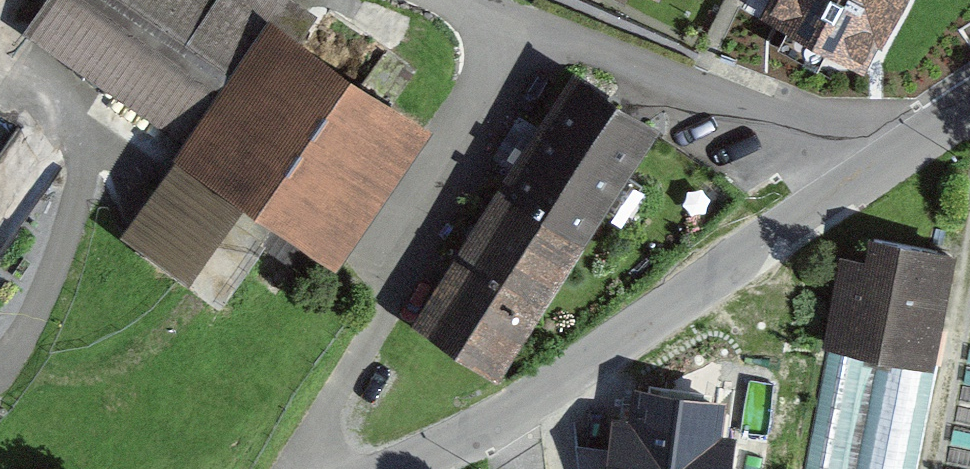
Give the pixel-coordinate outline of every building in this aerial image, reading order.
[(429,127),(276,19),(289,0),(44,0),(22,31),(191,151),(134,231),(220,291),(275,214),(337,257),(429,127)] [(766,16),(861,68),(899,0),(774,0),(766,16)] [(657,134),(572,80),(412,328),(497,383),(657,134)] [(73,165),(0,112),(0,267),(73,165)] [(954,245),(870,231),(865,261),(845,258),(830,344),(930,364),(954,245)] [(830,344),(805,468),(909,468),(930,364),(830,344)]
